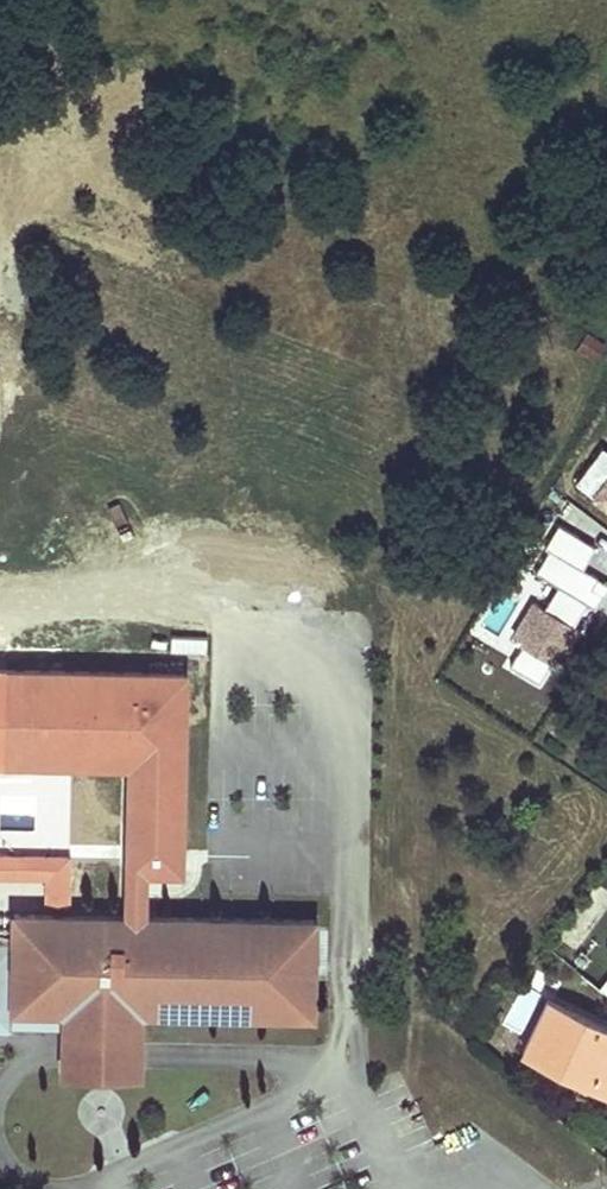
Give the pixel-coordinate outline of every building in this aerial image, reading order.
[(583,337),(576,347),(594,359),(601,347),(583,337)] [(572,479),(606,507),(606,446),(601,442),(572,479)] [(571,625),(585,602),(593,607),(601,592),(591,586),(596,577),(581,567),(594,546),(557,523),(543,545),(548,548),(534,570),(557,584),(543,607),(533,601),(512,635),(523,641),(508,664),(537,682),(549,661),(555,665),(577,628),(571,625)] [(606,583),(596,577),(591,586),(601,592),(606,583)] [(593,679),(606,689),(606,660),(593,679)] [(130,762),(126,915),(142,916),(143,868),(179,869),(184,673),(6,669),(4,759),(130,762)] [(66,856),(35,856),(35,872),(66,873),(66,856)] [(12,942),(11,1008),(63,1009),(63,1028),(62,1033),(140,1035),(140,1011),(312,1014),(314,919),(142,916),(126,915),(13,913),(12,942)] [(12,942),(0,942),(0,1031),(10,1031),(10,1027),(11,1008),(12,942)] [(599,986),(606,992),(606,975),(599,986)] [(579,1074),(581,1071),(606,1083),(606,1030),(548,1002),(524,1051),(578,1077),(579,1074)] [(63,1028),(63,1009),(11,1008),(10,1027),(63,1028)] [(140,1035),(62,1033),(62,1071),(139,1072),(140,1035)] [(581,1071),(579,1074),(578,1077),(575,1085),(606,1100),(606,1083),(581,1071)]
